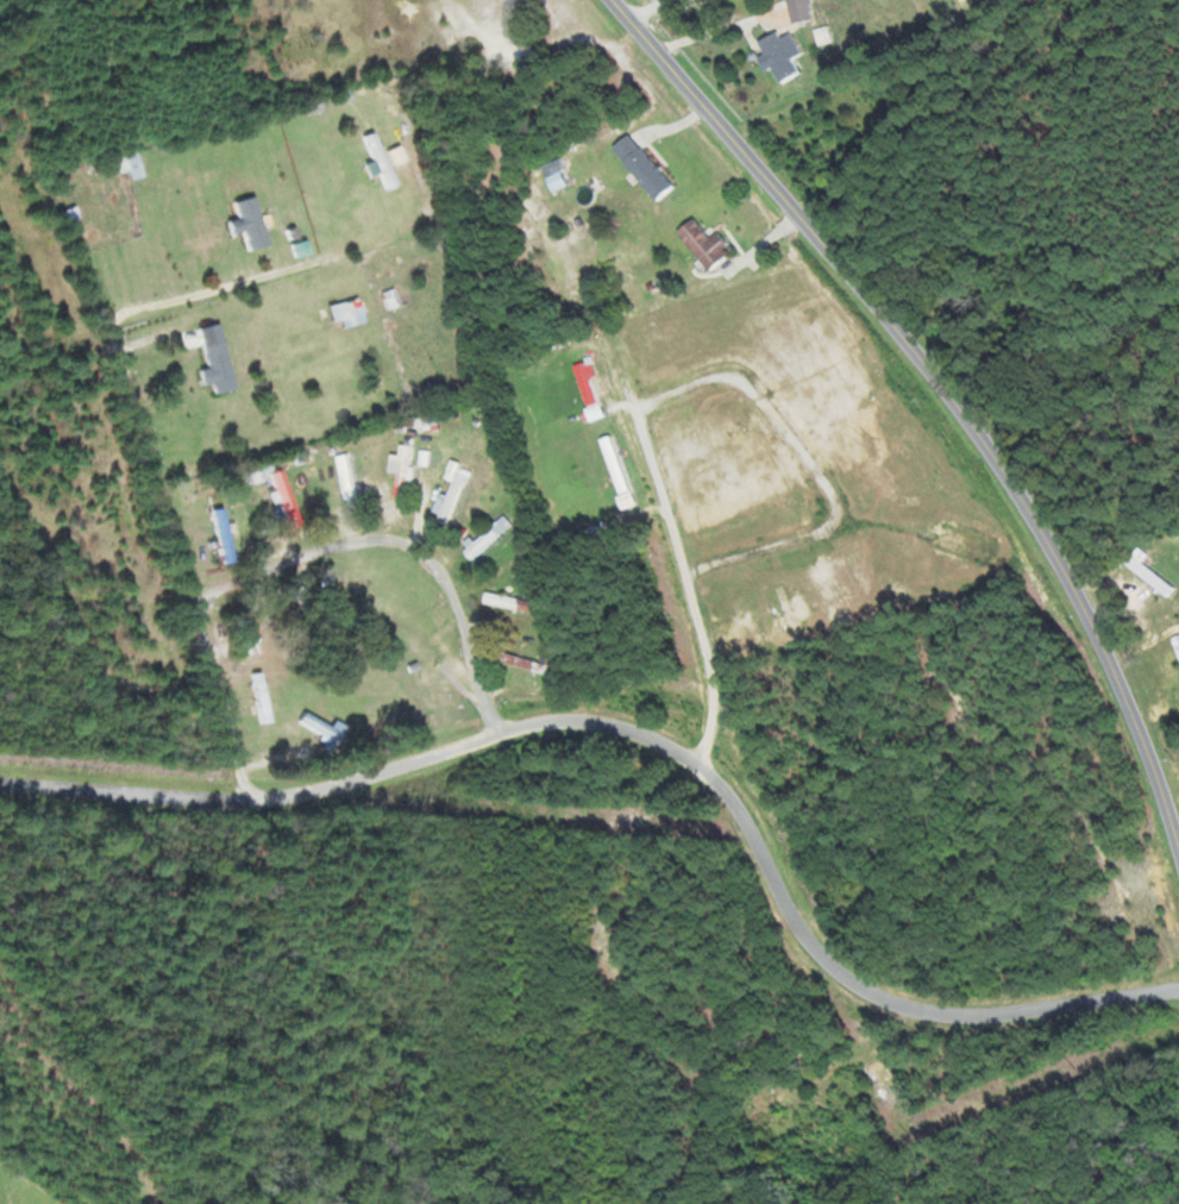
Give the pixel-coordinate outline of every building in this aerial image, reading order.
[(781,29),(760,38),(780,80),(800,71),(781,29)] [(614,145),(658,199),(674,185),(630,132),(614,145)] [(249,247),(262,243),(245,195),(233,199),(249,247)] [(717,231),(712,235),(695,215),(678,230),(710,268),(733,248),(717,231)] [(215,391),(235,385),(222,338),(202,344),(215,391)] [(609,373),(595,378),(588,359),(575,364),(591,405),(604,400),(602,394),(615,388),(609,373)] [(418,445),(403,443),(395,493),(410,495),(418,445)] [(362,500),(351,452),(337,455),(348,503),(362,500)] [(264,474),(274,503),(279,501),(289,526),(301,522),(282,468),(264,474)] [(472,476),(460,470),(438,518),(450,524),(472,476)] [(211,510),(219,552),(233,549),(225,507),(211,510)] [(466,551),(475,560),(514,520),(505,511),(466,551)] [(1127,562),(1169,594),(1177,583),(1135,551),(1127,562)] [(253,671),(259,722),(272,720),(266,669),(253,671)] [(595,999),(580,1001),(581,1010),(596,1008),(595,999)]
